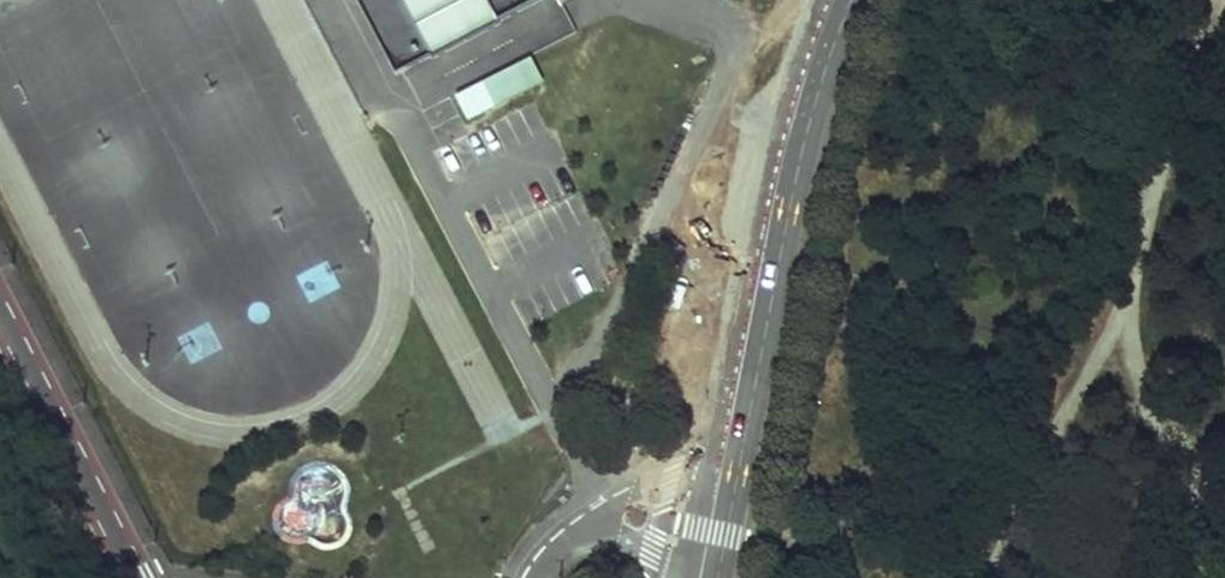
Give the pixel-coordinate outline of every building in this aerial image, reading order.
[(393,71),(428,53),(430,55),(497,20),(497,18),(533,0),(357,0),(393,71)] [(466,121),(545,86),(533,59),(454,94),(466,121)]
